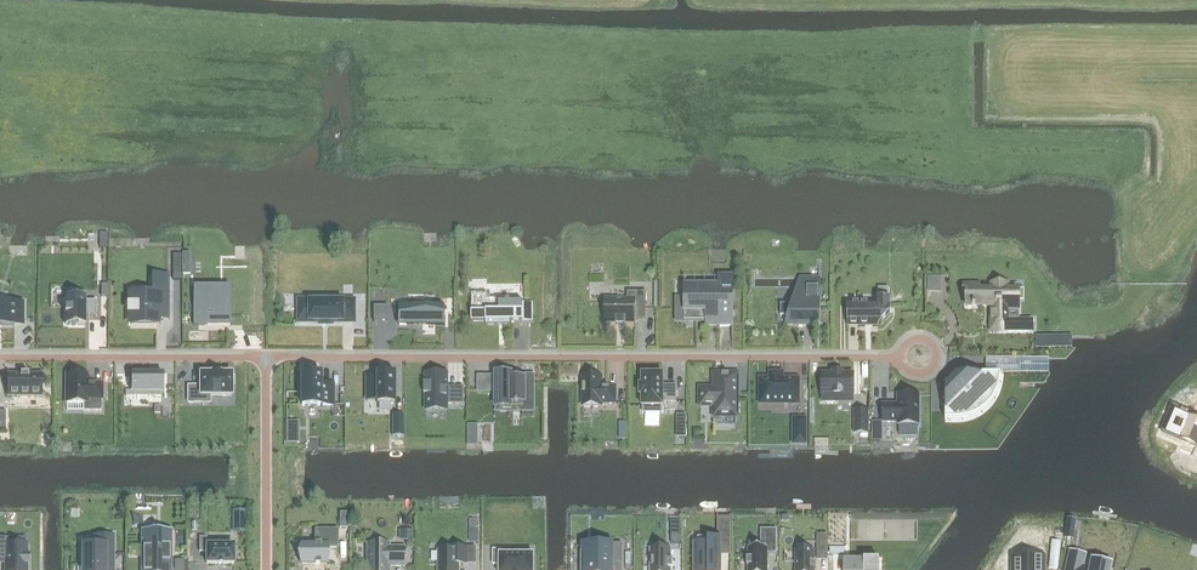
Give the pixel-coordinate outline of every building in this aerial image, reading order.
[(173,280),(181,280),(181,254),(173,254),(173,280)] [(786,325),(815,325),(815,310),(820,310),(819,261),(819,278),(800,278),(792,304),(780,304),(780,315),(789,315),(786,325)] [(706,325),(732,325),(733,325),(732,274),(732,277),(719,277),(719,287),(684,287),(684,299),(677,299),(677,310),(684,310),(684,320),(706,321),(706,325)] [(131,313),(131,322),(156,322),(156,305),(166,305),(166,277),(155,277),(155,295),(131,295),(131,304),(128,304),(128,313),(131,313)] [(941,291),(942,278),(928,277),(928,291),(941,291)] [(967,289),(967,297),(967,307),(972,307),(972,308),(975,308),(975,307),(991,307),(991,331),(1032,331),(1032,320),(1008,320),(1008,307),(1019,307),(1019,289),(1008,289),(1008,284),(991,284),(991,289),(967,289)] [(193,285),(193,325),(207,325),(207,321),(227,321),(227,292),(207,292),(207,285),(193,285)] [(471,293),(471,322),(486,322),(486,325),(510,325),(510,322),(523,322),(522,320),(531,320),(531,304),(523,304),(523,302),(510,302),(510,299),(487,299),(487,293),(471,293)] [(605,323),(616,323),(616,325),(624,325),(624,323),(635,323),(635,325),(636,325),(636,319),(645,319),(645,295),(630,295),(630,300),(605,300),(605,297),(604,297),(604,325),(605,325),(605,323)] [(66,298),(66,325),(85,325),(85,316),(96,316),(96,300),(85,300),(85,298),(66,298)] [(848,303),(848,306),(848,322),(848,324),(848,325),(849,325),(858,325),(878,325),(878,324),(890,312),(890,299),(889,299),(878,299),(877,298),(877,303),(858,303),(849,303),(848,303)] [(311,301),(298,301),(298,322),(311,322),(318,322),(318,323),(333,323),(333,322),(343,322),(353,322),(354,301),(343,301),(343,300),(333,300),(318,300),(311,300),(311,301)] [(0,303),(0,325),(14,325),(14,321),(23,321),(23,303),(0,303)] [(398,312),(398,321),(398,324),(398,325),(406,325),(406,324),(435,324),(435,325),(445,325),(445,305),(435,305),(435,306),(407,306),(398,306),(398,307),(398,312)] [(768,371),(768,379),(761,379),(761,399),(761,402),(771,402),(789,402),(797,402),(797,394),(797,379),(783,379),(783,371),(768,371)] [(642,406),(663,406),(663,402),(676,402),(676,385),(663,385),(663,374),(652,374),(652,372),(645,372),(645,374),(642,374),(642,385),(640,385),(640,395),(642,395),(642,406)] [(832,372),(832,374),(822,374),(822,394),(822,401),(838,401),(838,394),(853,394),(853,374),(843,374),(843,372),(832,372)] [(20,374),(7,374),(7,396),(41,396),(41,374),(28,374),(28,373),(27,373),(27,374),(22,374),(22,373),(20,373),(20,374)] [(945,383),(945,384),(945,419),(946,419),(946,412),(949,412),(956,412),(961,412),(966,411),(971,409),(975,407),(979,404),(983,401),(986,397),(989,393),(991,388),(993,383),(994,375),(1000,375),(1002,373),(955,374),(955,373),(954,373),(954,375),(946,383),(945,383)] [(83,374),(66,374),(66,385),(65,385),(65,402),(81,402),(81,411),(100,411),(100,382),(83,382),(83,374)] [(333,384),(320,384),(320,374),(302,374),(302,405),(333,405),(333,384)] [(377,377),(367,377),(367,400),(377,400),(377,403),(393,403),(393,374),(377,374),(377,377)] [(426,394),(426,404),(426,409),(447,409),(447,404),(447,387),(447,374),(426,374),(426,383),(424,383),(424,384),(426,384),(426,393),(424,393),(424,394),(426,394)] [(511,374),(496,374),(496,407),(511,407),(511,402),(523,402),(523,407),(533,407),(533,379),(511,379),(511,374)] [(737,416),(737,376),(737,374),(723,374),(714,374),(714,389),(700,389),(700,405),(714,405),(714,416),(715,416),(715,424),(736,424),(736,416),(737,416)] [(162,375),(131,375),(131,392),(149,392),(149,397),(161,397),(161,392),(162,392),(162,375)] [(231,377),(231,375),(200,375),(200,387),(188,387),(188,404),(200,404),(200,397),(231,397),(231,386),(233,386),(233,377),(231,377)] [(601,377),(583,377),(583,406),(601,406),(601,403),(615,403),(615,387),(601,387),(601,377)] [(464,387),(454,387),(454,404),(464,404),(464,387)] [(882,404),(882,422),(898,422),(898,425),(919,425),(919,394),(898,394),(898,404),(882,404)] [(854,410),(854,432),(868,432),(868,411),(854,410)] [(393,436),(403,436),(403,414),(393,414),(393,436)] [(686,414),(677,414),(677,437),(680,437),(686,437),(686,414)] [(1167,435),(1185,442),(1184,444),(1196,450),(1196,426),(1192,424),(1191,427),(1173,419),(1167,435)] [(297,422),(286,422),(286,443),(297,443),(297,422)] [(815,438),(815,445),(815,448),(829,448),(829,445),(829,439),(815,438)] [(348,528),(348,515),(348,513),(340,513),(340,515),(340,528),(348,528)] [(680,522),(672,522),(672,543),(680,543),(680,522)] [(721,541),(731,541),(731,522),(721,522),(721,541)] [(155,533),(141,533),(141,569),(172,569),(172,530),(161,530),(161,533),(157,533),(157,523),(155,523),(155,533)] [(338,529),(315,529),(315,544),(301,544),(301,564),(327,564),(327,548),(338,548),(338,529)] [(776,529),(766,529),(766,547),(761,547),(748,547),(748,558),(747,558),(747,559),(748,559),(748,565),(747,565),(747,566),(748,566),(748,569),(767,569),(767,553),(776,553),(776,529)] [(1067,529),(1066,538),(1073,539),(1074,530),(1067,529)] [(400,530),(400,540),(414,539),(414,530),(400,530)] [(470,532),(470,542),(478,542),(478,532),(470,532)] [(104,561),(113,561),(113,535),(103,535),(103,545),(94,545),(84,545),(84,555),(81,555),(81,566),(84,566),(84,569),(104,569),(104,561)] [(207,545),(207,537),(199,537),(199,552),(206,552),(206,564),(217,564),(223,564),(234,564),(234,559),(235,559),(235,550),(234,550),(234,545),(207,545)] [(0,538),(0,559),(5,559),(5,569),(27,569),(27,564),(28,564),(28,556),(27,556),(27,544),(7,544),(7,538),(0,538)] [(697,569),(718,569),(718,539),(707,539),(707,542),(697,542),(697,569)] [(583,543),(583,569),(612,569),(612,562),(621,562),(621,543),(605,543),(605,546),(597,546),(597,543),(583,543)] [(367,544),(367,569),(389,569),(389,566),(403,566),(402,568),(403,569),(403,546),(389,546),(389,544),(367,544)] [(817,544),(817,559),(827,559),(827,544),(817,544)] [(450,551),(439,551),(439,569),(458,569),(458,564),(467,564),(467,548),(450,548),(450,551)] [(651,569),(670,569),(672,569),(672,560),(670,560),(670,549),(651,549),(651,569)] [(493,564),(500,564),(500,569),(533,569),(533,555),(501,555),(501,550),(493,550),(493,564)] [(795,569),(814,569),(815,569),(815,562),(814,562),(814,550),(795,550),(795,569)] [(1067,569),(1110,569),(1110,567),(1092,563),(1091,568),(1082,566),(1084,558),(1070,555),(1067,569)] [(1014,569),(1045,569),(1045,557),(1014,557),(1014,569)] [(844,560),(844,569),(879,569),(879,560),(864,560),(844,560)]
